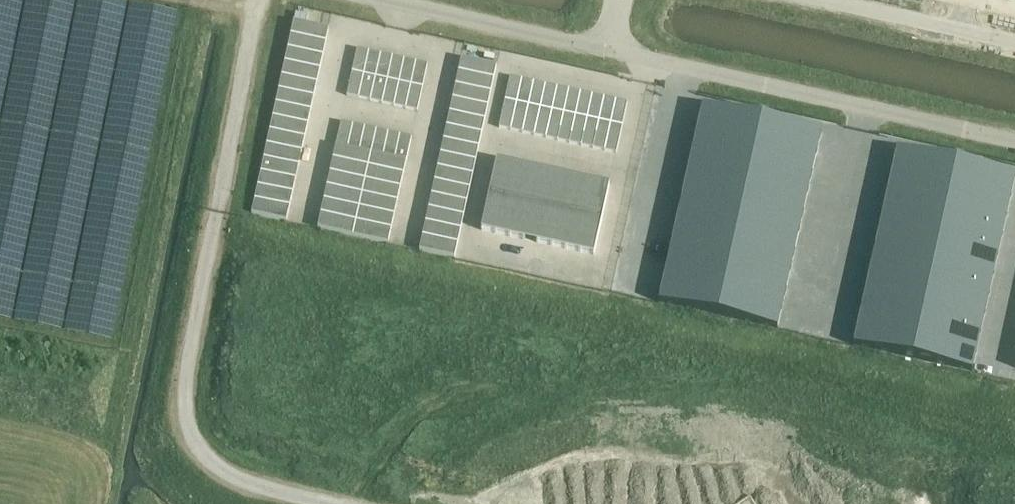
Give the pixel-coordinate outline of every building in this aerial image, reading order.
[(325,43),(328,29),(293,22),(290,36),(325,43)] [(322,57),(325,43),(290,36),(287,49),(322,57)] [(319,70),(322,57),(287,49),(284,63),(319,70)] [(363,75),(368,52),(356,49),(351,72),(363,75)] [(375,78),(380,54),(368,52),(363,75),(375,78)] [(386,80),(392,57),(380,54),(375,78),(386,80)] [(398,83),(403,59),(392,57),(386,80),(398,83)] [(410,85),(415,62),(403,59),(398,83),(410,85)] [(493,80),(496,66),(461,59),(458,72),(493,80)] [(427,64),(415,62),(410,85),(422,88),(427,64)] [(316,84),(319,70),(284,63),(281,77),(316,84)] [(358,98),(363,75),(351,72),(346,96),(358,98)] [(490,94),(493,80),(458,72),(454,86),(490,94)] [(370,101),(375,78),(363,75),(358,98),(370,101)] [(313,98),(316,84),(281,77),(278,90),(313,98)] [(509,77),(504,101),(516,103),(521,80),(509,77)] [(381,104),(386,80),(375,78),(370,101),(381,104)] [(393,106),(398,83),(386,80),(381,104),(393,106)] [(521,80),(516,103),(528,106),(533,82),(521,80)] [(533,82),(528,106),(539,108),(544,85),(533,82)] [(405,109),(410,85),(398,83),(393,106),(405,109)] [(417,111),(422,88),(410,85),(405,109),(417,111)] [(544,85),(539,108),(551,111),(556,87),(544,85)] [(487,107),(490,94),(454,86),(451,100),(487,107)] [(556,87),(551,111),(563,113),(568,90),(556,87)] [(310,111),(313,98),(278,90),(275,104),(310,111)] [(568,90),(563,113),(574,116),(579,93),(568,90)] [(579,93),(574,116),(586,119),(591,95),(579,93)] [(591,95),(586,119),(598,121),(603,98),(591,95)] [(603,98),(598,121),(610,124),(615,100),(603,98)] [(484,121),(487,107),(451,100),(448,113),(484,121)] [(615,100),(610,124),(621,126),(627,103),(615,100)] [(504,101),(498,128),(510,130),(516,103),(504,101)] [(516,103),(510,130),(522,133),(528,106),(516,103)] [(307,125),(310,111),(275,104),(272,118),(307,125)] [(528,106),(522,133),(533,136),(539,108),(528,106)] [(662,283),(658,303),(777,329),(820,132),(702,106),(697,126),(693,146),(662,283)] [(539,108),(533,136),(545,138),(551,111),(539,108)] [(551,111),(545,138),(557,141),(563,113),(551,111)] [(481,135),(484,121),(448,113),(445,127),(481,135)] [(563,113),(557,141),(569,143),(574,116),(563,113)] [(574,116),(569,143),(580,146),(586,119),(574,116)] [(304,139),(307,125),(272,118),(269,131),(304,139)] [(586,119),(580,146),(592,149),(598,121),(586,119)] [(598,121),(592,149),(604,151),(610,124),(598,121)] [(347,148),(352,125),(340,122),(335,146),(347,148)] [(610,124),(604,151),(615,154),(621,126),(610,124)] [(359,151),(364,127),(352,125),(347,148),(359,151)] [(370,153),(376,130),(364,127),(359,151),(370,153)] [(478,148),(481,135),(445,127),(442,141),(478,148)] [(382,156),(387,133),(376,130),(370,153),(382,156)] [(301,152),(304,139),(269,131),(266,145),(301,152)] [(394,159),(399,135),(387,133),(382,156),(394,159)] [(406,161),(411,138),(399,135),(394,159),(406,161)] [(475,162),(478,148),(442,141),(439,155),(475,162)] [(298,166),(301,152),(266,145),(263,159),(298,166)] [(367,167),(370,153),(359,151),(347,148),(335,146),(332,159),(367,167)] [(853,346),(971,372),(1014,177),(1014,176),(897,149),(853,346)] [(403,175),(406,161),(394,159),(382,156),(370,153),(367,167),(403,175)] [(472,176),(475,162),(439,155),(436,168),(472,176)] [(295,180),(298,166),(263,159),(260,172),(295,180)] [(364,181),(367,167),(332,159),(329,173),(364,181)] [(496,160),(488,195),(502,199),(510,163),(496,160)] [(510,163),(502,199),(516,202),(524,167),(510,163)] [(399,189),(403,175),(367,167),(364,181),(399,189)] [(524,167),(516,202),(531,205),(538,170),(524,167)] [(469,189),(472,176),(436,168),(433,182),(469,189)] [(538,170),(531,205),(545,208),(552,173),(538,170)] [(292,194),(295,180),(260,172),(257,186),(292,194)] [(361,194),(364,181),(329,173),(326,187),(361,194)] [(552,173),(545,208),(558,211),(566,176),(552,173)] [(566,176),(558,211),(573,214),(580,179),(566,176)] [(580,179),(573,214),(586,217),(594,182),(580,179)] [(396,202),(399,189),(364,181),(361,194),(396,202)] [(466,203),(469,189),(433,182),(430,196),(466,203)] [(594,182),(586,217),(601,220),(609,185),(594,182)] [(289,207),(292,194),(257,186),(254,200),(289,207)] [(358,208),(361,194),(326,187),(323,200),(358,208)] [(393,216),(396,202),(361,194),(358,208),(393,216)] [(488,195),(480,230),(495,234),(502,199),(488,195)] [(463,217),(466,203),(430,196),(427,209),(463,217)] [(502,199),(495,234),(509,237),(516,202),(502,199)] [(286,221),(289,207),(254,200),(251,213),(286,221)] [(355,222),(358,208),(323,200),(320,214),(355,222)] [(516,202),(509,237),(523,240),(531,205),(516,202)] [(531,205),(523,240),(537,243),(545,208),(531,205)] [(390,230),(393,216),(358,208),(355,222),(390,230)] [(545,208),(537,243),(551,246),(558,211),(545,208)] [(459,231),(463,217),(427,209),(424,223),(459,231)] [(558,211),(551,246),(565,249),(573,214),(558,211)] [(352,235),(355,222),(320,214),(317,228),(352,235)] [(573,214),(565,249),(579,252),(586,217),(573,214)] [(586,217),(579,252),(593,255),(601,220),(586,217)] [(387,243),(390,230),(355,222),(352,235),(387,243)] [(457,244),(459,231),(424,223),(421,237),(457,244)] [(453,258),(457,244),(421,237),(418,250),(453,258)]
